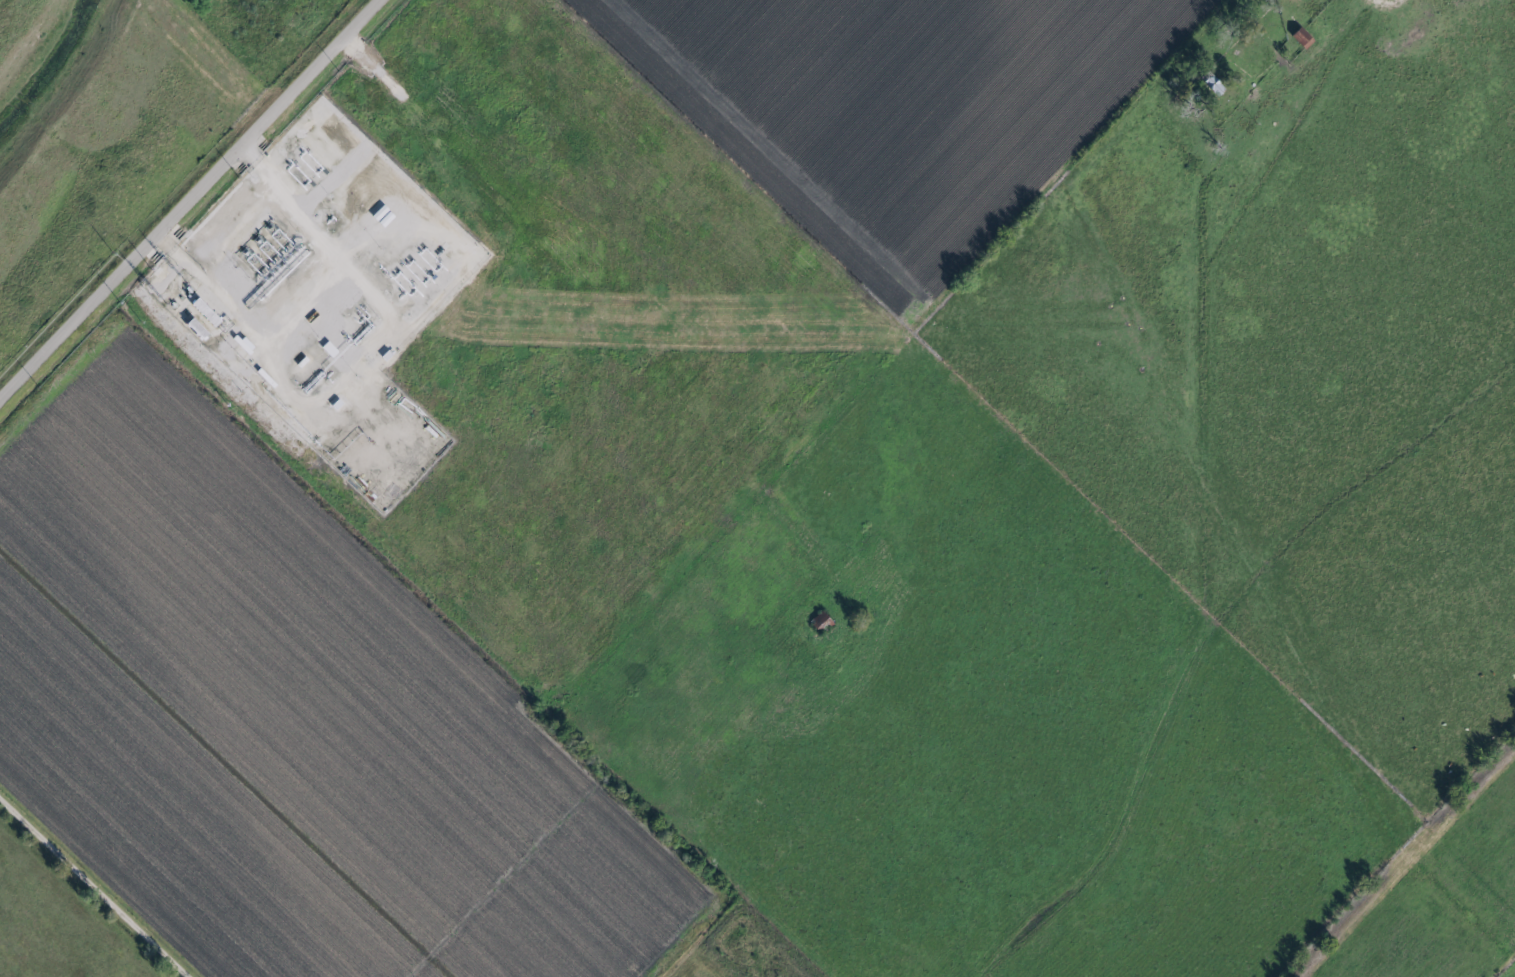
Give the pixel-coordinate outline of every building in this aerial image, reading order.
[(1289,35),(1302,50),(1312,42),(1299,26),(1289,35)] [(1214,97),(1222,91),(1208,72),(1200,78),(1214,97)] [(816,632),(829,625),(822,611),(808,619),(816,632)]
